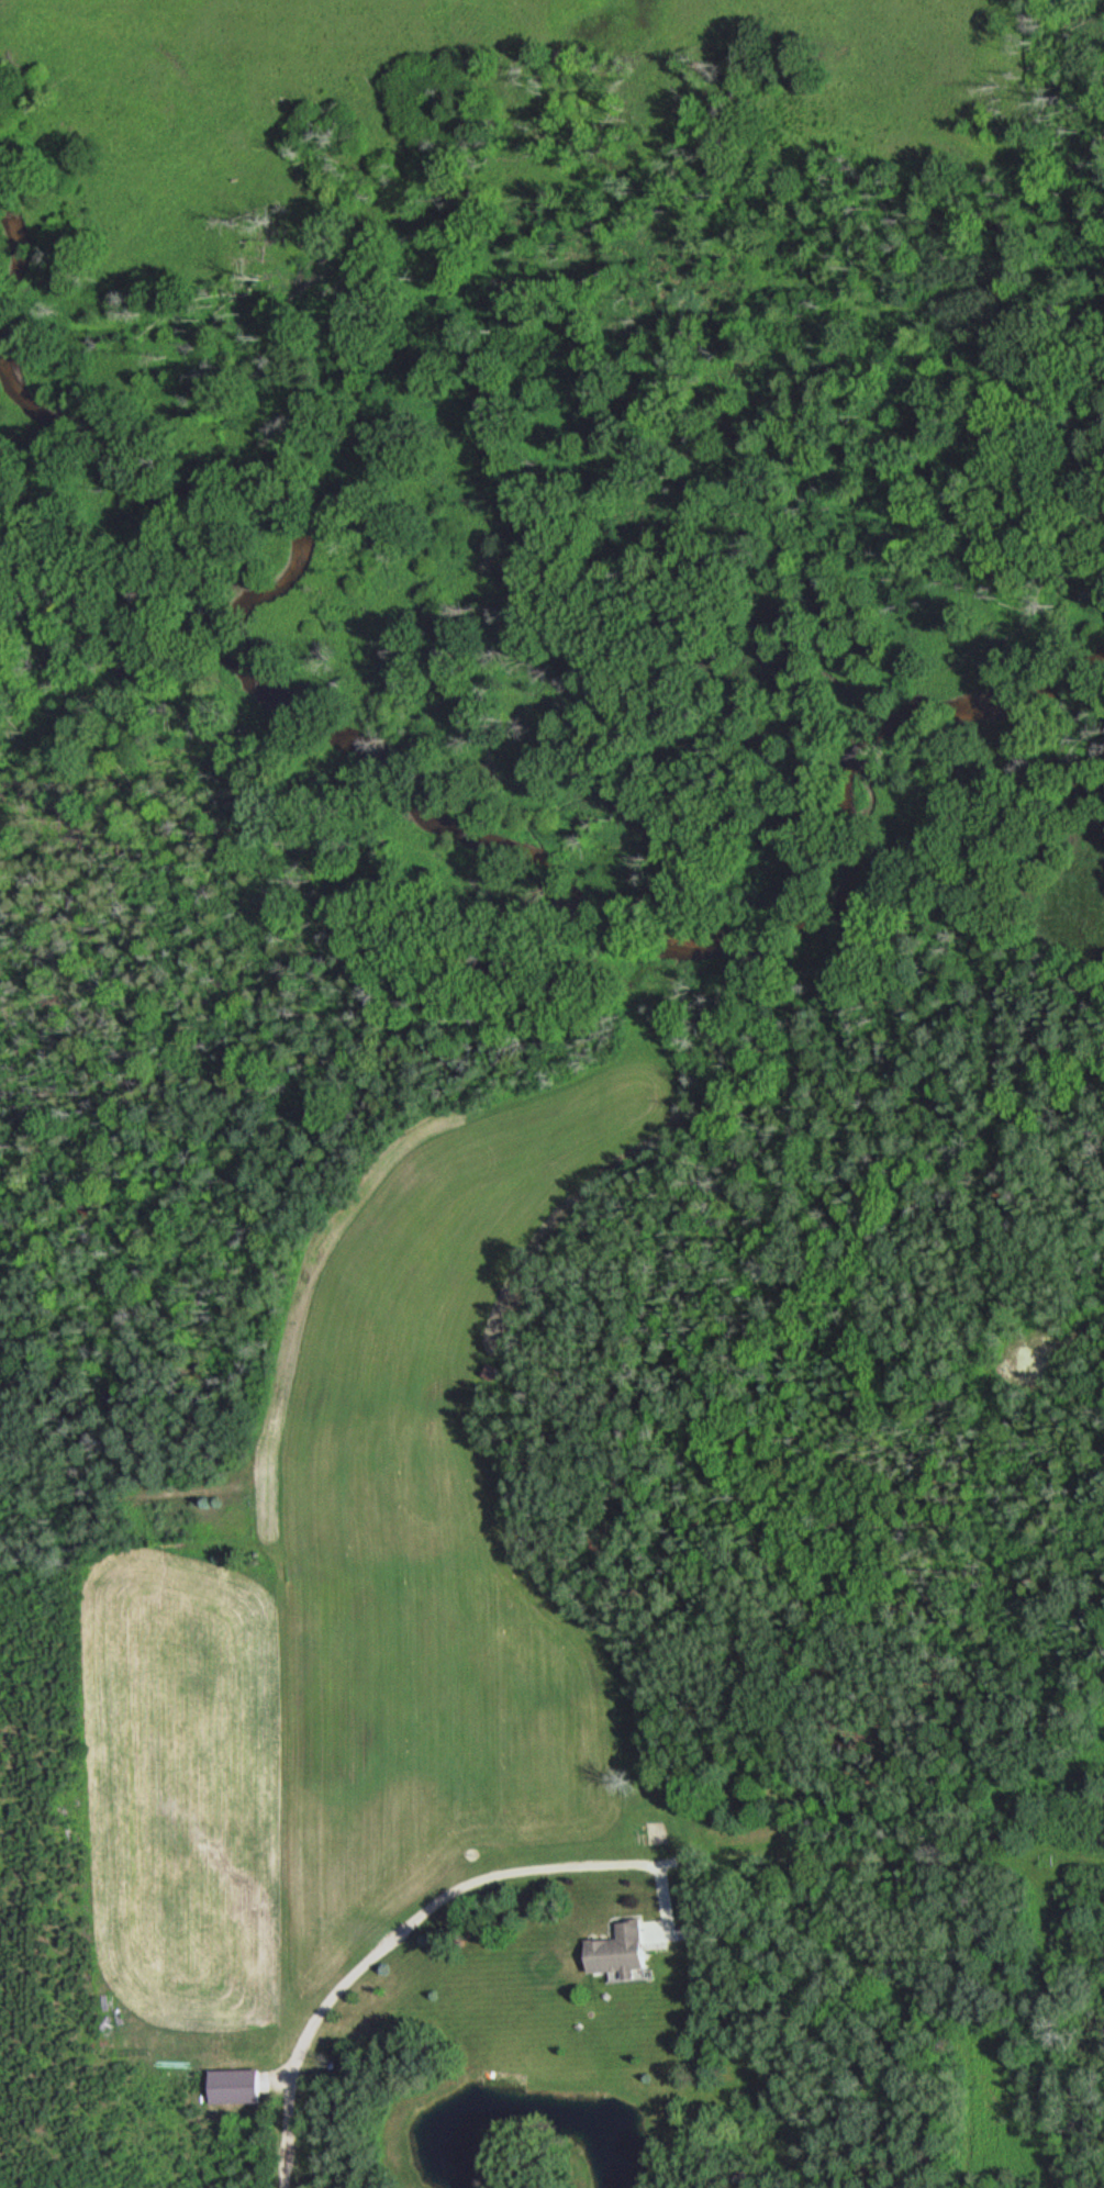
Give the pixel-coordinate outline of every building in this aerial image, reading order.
[(637,1919),(613,1920),(614,1939),(578,1941),(580,1973),(608,1972),(609,1979),(629,1978),(628,1970),(640,1970),(637,1919)] [(204,2103),(259,2103),(259,2070),(204,2071),(204,2103)]
